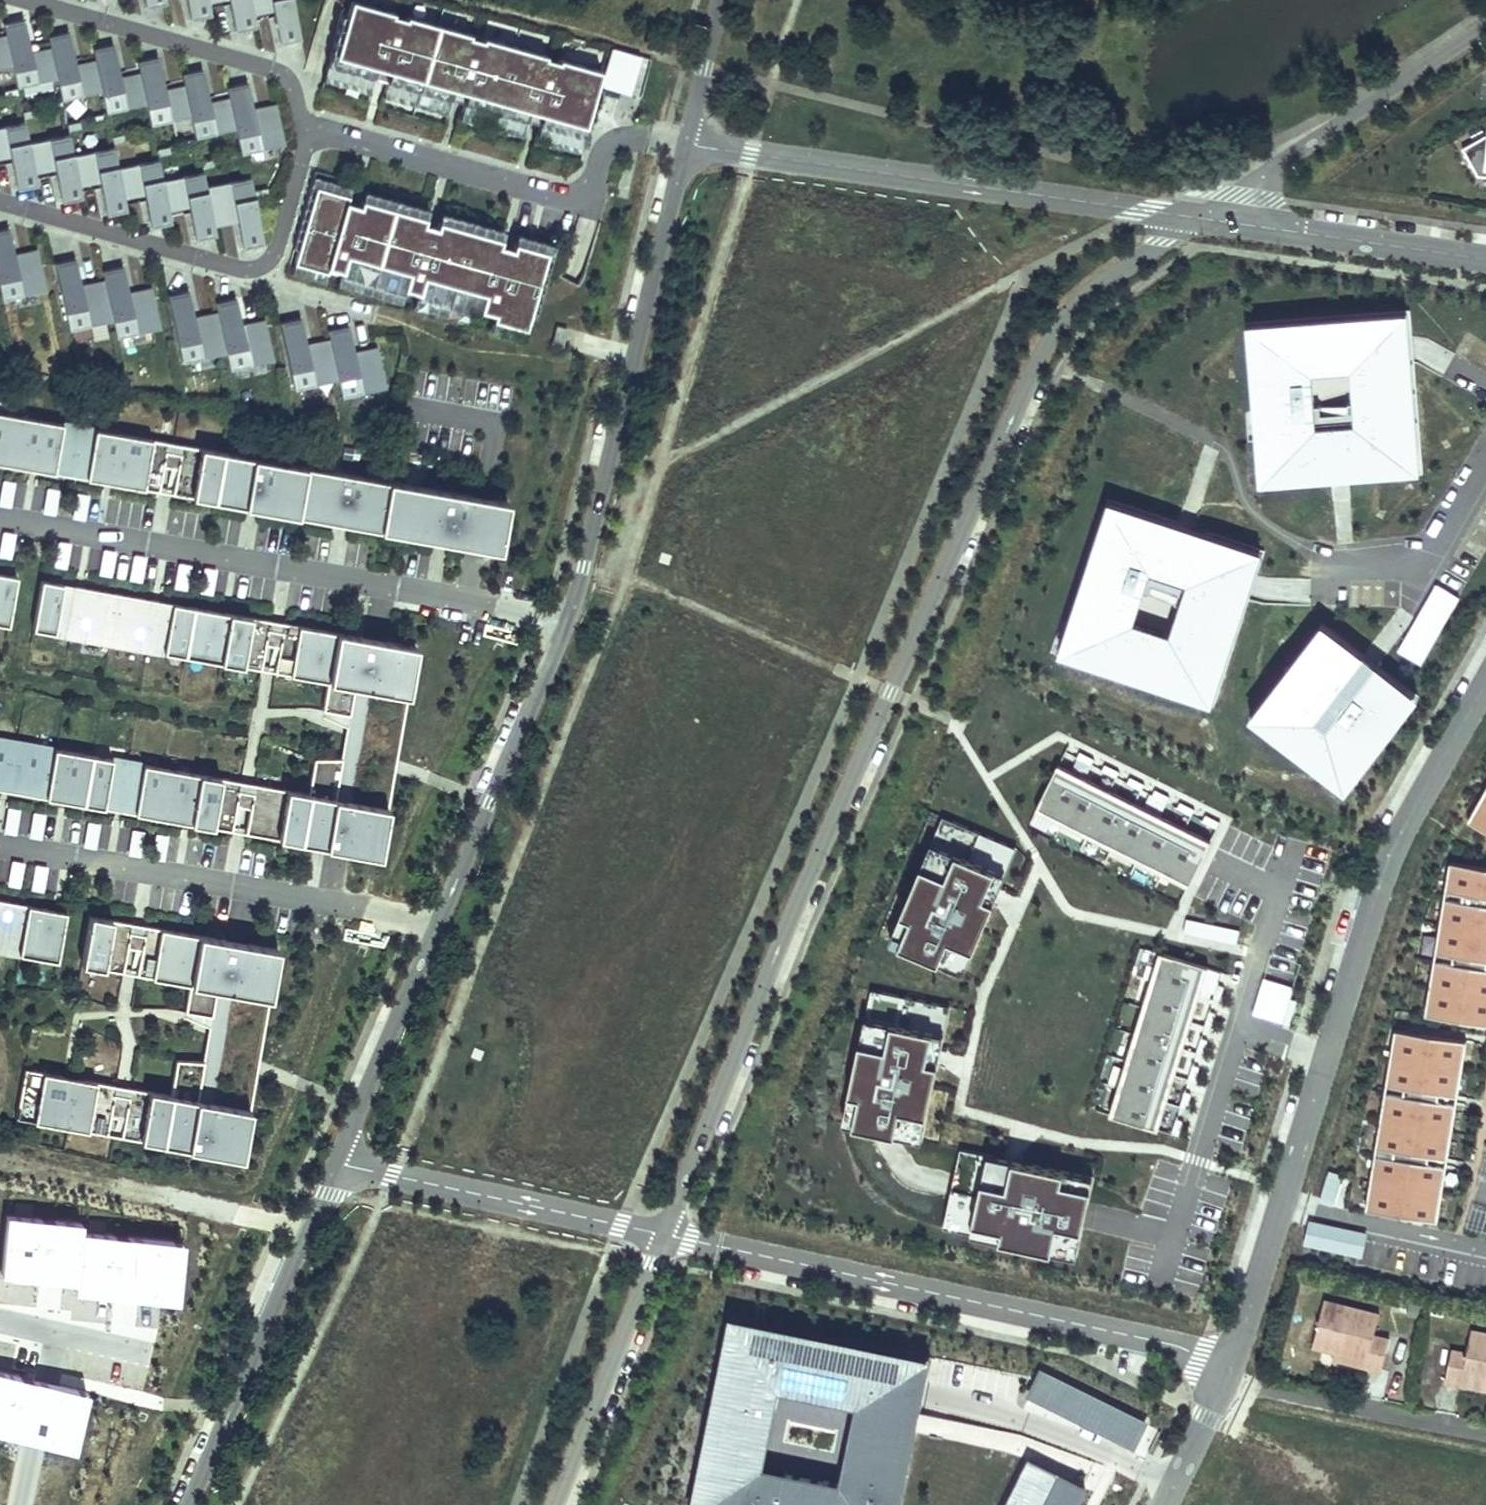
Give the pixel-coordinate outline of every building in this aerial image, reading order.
[(143,10),(164,5),(163,0),(141,0),(143,10)] [(188,22),(209,18),(205,0),(183,0),(188,22)] [(206,4),(225,0),(233,34),(253,30),(247,0),(205,0),(206,4)] [(251,17),(270,13),(278,47),(298,42),(289,0),(248,0),(251,17)] [(600,71),(348,2),(326,84),(368,95),(372,80),(384,84),(380,98),(444,116),(449,100),(463,104),(459,119),(522,136),(526,121),(538,124),(533,142),(578,154),(600,71)] [(23,21),(2,25),(16,91),(55,83),(47,48),(29,52),(23,21)] [(67,33),(46,38),(60,104),(99,95),(91,61),(73,64),(67,33)] [(11,71),(4,37),(0,37),(0,74),(11,71)] [(111,46),(90,51),(105,117),(143,108),(136,74),(118,78),(111,46)] [(638,58),(610,50),(599,91),(627,98),(638,58)] [(155,59),(135,64),(149,129),(188,121),(180,86),(162,90),(155,59)] [(200,73),(180,78),(194,143),(233,135),(225,101),(207,104),(200,73)] [(249,83),(253,106),(267,103),(262,81),(249,83)] [(245,84),(225,88),(239,154),(278,146),(270,111),(252,115),(245,84)] [(0,127),(0,168),(10,166),(16,192),(36,187),(35,182),(26,142),(22,122),(0,127)] [(66,134),(26,142),(35,182),(54,177),(60,204),(80,199),(66,134)] [(1462,148),(1477,175),(1485,176),(1485,137),(1462,148)] [(110,147),(71,156),(79,195),(99,191),(105,217),(125,213),(110,147)] [(155,160),(116,169),(124,208),(144,204),(149,230),(170,225),(155,160)] [(200,171),(160,179),(169,219),(188,215),(194,241),(214,236),(200,171)] [(244,180),(205,189),(213,228),(233,224),(238,250),(258,246),(244,180)] [(347,189),(317,181),(292,274),(323,282),(326,269),(339,272),(335,287),(401,305),(405,292),(415,295),(411,309),(476,326),(479,314),(490,317),(486,331),(522,341),(549,244),(514,234),(510,250),(498,247),(503,231),(440,214),(436,229),(421,225),(425,210),(363,193),(359,208),(343,204),(347,189)] [(0,226),(0,296),(43,288),(35,247),(11,252),(6,225),(0,226)] [(74,260),(53,264),(66,331),(111,323),(103,282),(79,287),(74,260)] [(122,268),(101,272),(114,339),(159,331),(151,290),(128,295),(122,268)] [(127,290),(145,290),(145,269),(127,269),(127,290)] [(187,293),(166,297),(179,364),(224,356),(216,315),(192,320),(187,293)] [(236,302),(215,306),(228,373),(273,364),(265,324),(241,328),(236,302)] [(1411,311),(1244,325),(1257,486),(1424,473),(1411,311)] [(299,320),(278,324),(291,392),(336,383),(328,342),(304,347),(299,320)] [(556,325),(552,343),(563,346),(567,328),(556,325)] [(348,327),(327,332),(340,399),(384,390),(377,350),(353,354),(348,327)] [(14,417),(0,414),(0,463),(6,464),(14,417)] [(41,471),(50,423),(14,417),(6,464),(41,471)] [(78,477),(86,429),(50,423),(41,471),(78,477)] [(113,484),(122,435),(86,429),(78,477),(113,484)] [(165,493),(174,445),(122,435),(113,484),(165,493)] [(220,503),(228,454),(188,447),(179,496),(220,503)] [(515,505),(228,454),(220,503),(506,555),(515,505)] [(1056,658),(1214,709),(1265,553),(1107,502),(1056,658)] [(0,574),(0,625),(15,628),(24,578),(0,574)] [(86,589),(48,582),(39,632),(77,639),(86,589)] [(1461,599),(1438,585),(1398,652),(1422,666),(1461,599)] [(125,596),(86,589),(77,639),(116,645),(125,596)] [(163,603),(125,596),(116,645),(154,652),(163,603)] [(200,609),(163,603),(154,652),(191,659),(200,609)] [(237,616),(200,609),(191,659),(228,666),(237,616)] [(276,623),(237,616),(228,666),(267,673),(276,623)] [(1389,617),(1366,655),(1381,664),(1404,626),(1389,617)] [(290,626),(276,623),(267,673),(282,675),(290,626)] [(1421,699),(1323,623),(1247,719),(1346,796),(1421,699)] [(422,650),(290,626),(282,675),(335,685),(330,714),(334,715),(330,721),(352,730),(369,737),(406,735),(422,650)] [(369,737),(352,730),(347,762),(366,762),(400,776),(406,735),(369,737)] [(0,741),(0,791),(14,793),(23,745),(0,741)] [(62,752),(23,745),(14,793),(53,800),(62,752)] [(98,758),(62,752),(53,800),(89,807),(98,758)] [(134,765),(98,758),(89,807),(125,813),(134,765)] [(347,762),(319,762),(314,796),(260,787),(251,836),(385,860),(400,776),(366,762),(347,762)] [(170,772),(134,765),(125,813),(161,820),(170,772)] [(1214,841),(1060,765),(1036,813),(1190,890),(1214,841)] [(205,778),(170,772),(161,820),(196,826),(205,778)] [(245,785),(205,778),(196,826),(237,833),(245,785)] [(260,787),(245,785),(237,833),(251,836),(260,787)] [(1468,821),(1485,831),(1485,789),(1468,821)] [(921,867),(899,916),(915,922),(904,949),(941,965),(950,945),(974,955),(996,906),(985,902),(997,875),(958,858),(949,879),(921,867)] [(1449,863),(1424,1017),(1485,1027),(1485,869),(1449,863)] [(0,901),(0,952),(25,956),(33,907),(0,901)] [(71,914),(33,907),(25,956),(62,963),(71,914)] [(283,952),(96,918),(87,967),(195,987),(189,1021),(214,1030),(237,1038),(267,1038),(283,952)] [(1187,921),(1185,937),(1202,939),(1204,923),(1187,921)] [(1211,968),(1161,953),(1110,1118),(1161,1134),(1211,968)] [(1287,1024),(1297,987),(1263,978),(1253,1014),(1287,1024)] [(859,1046),(849,1098),(865,1101),(860,1130),(900,1138),(905,1116),(930,1121),(941,1069),(929,1067),(935,1038),(894,1029),(889,1052),(859,1046)] [(261,1076),(267,1038),(237,1038),(214,1030),(208,1063),(235,1064),(261,1076)] [(1469,1043),(1394,1031),(1365,1212),(1440,1224),(1469,1043)] [(176,1099),(30,1071),(22,1120),(245,1161),(261,1076),(235,1064),(208,1063),(182,1063),(176,1099)] [(1006,1230),(1003,1246),(1055,1258),(1061,1228),(1084,1233),(1093,1192),(1064,1186),(1067,1175),(1015,1163),(1009,1188),(987,1183),(978,1223),(1006,1230)] [(1347,1177),(1328,1171),(1319,1201),(1338,1207),(1347,1177)] [(83,1223),(9,1217),(3,1279),(76,1286),(75,1297),(176,1306),(182,1243),(82,1234),(83,1223)] [(1366,1235),(1307,1222),(1302,1248),(1361,1260),(1366,1235)] [(1387,1334),(1370,1331),(1373,1313),(1325,1303),(1316,1349),(1337,1353),(1364,1358),(1362,1369),(1379,1372),(1387,1334)] [(745,1319),(740,1344),(753,1347),(749,1370),(734,1367),(728,1394),(742,1397),(738,1419),(722,1416),(715,1452),(727,1455),(723,1473),(710,1470),(703,1504),(898,1504),(899,1499),(909,1501),(916,1468),(906,1466),(909,1449),(919,1451),(927,1411),(917,1409),(921,1394),(929,1395),(937,1357),(911,1352),(909,1361),(890,1357),(892,1347),(856,1340),(854,1350),(838,1347),(840,1337),(798,1329),(796,1337),(783,1335),(784,1327),(745,1319)] [(1470,1334),(1467,1354),(1453,1352),(1448,1386),(1466,1388),(1467,1382),(1485,1385),(1485,1336),(1470,1334)] [(1364,1358),(1337,1353),(1335,1364),(1362,1369),(1364,1358)] [(1147,1422),(1042,1371),(1032,1394),(1136,1444),(1147,1422)] [(0,1373),(0,1440),(32,1447),(76,1458),(91,1394),(46,1384),(0,1373)] [(1466,1388),(1485,1391),(1485,1385),(1467,1382),(1466,1388)] [(1029,1458),(1005,1504),(1078,1504),(1087,1487),(1029,1458)]
